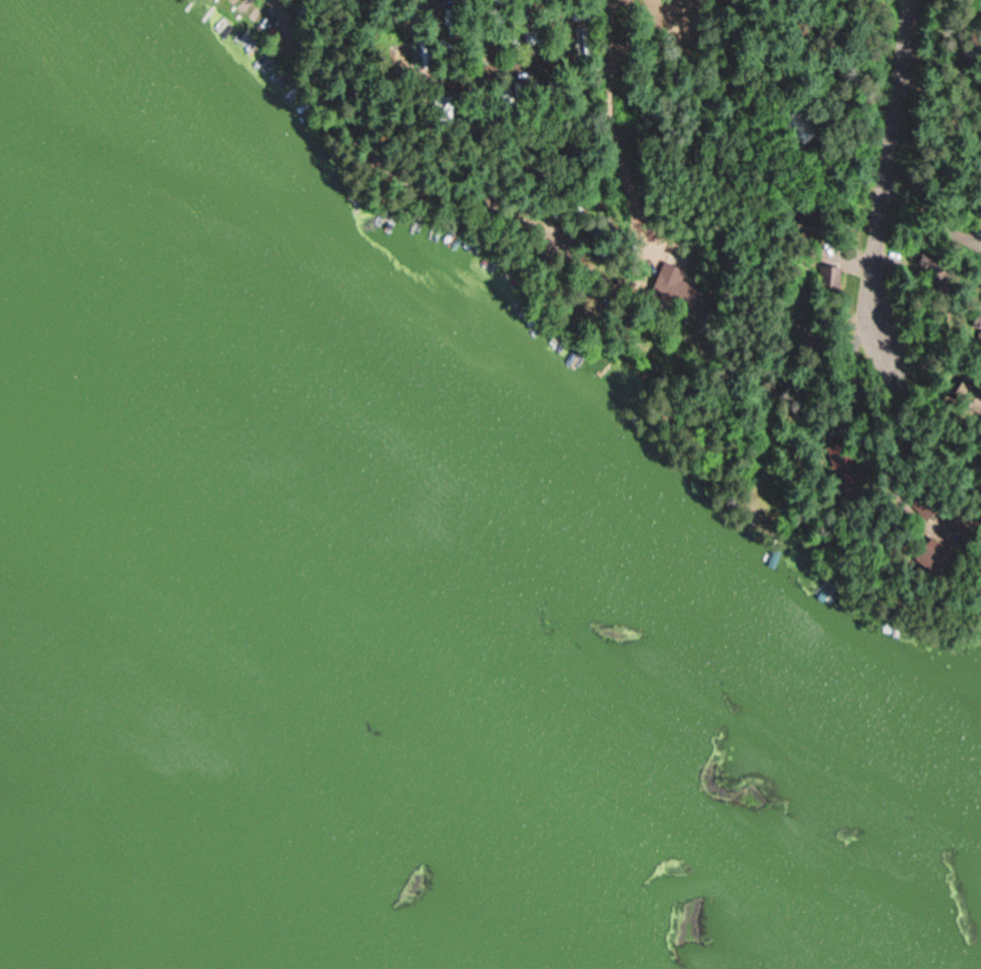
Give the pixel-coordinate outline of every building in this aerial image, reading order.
[(976,240),(980,232),(980,219),(973,213),(961,230),(976,240)]
